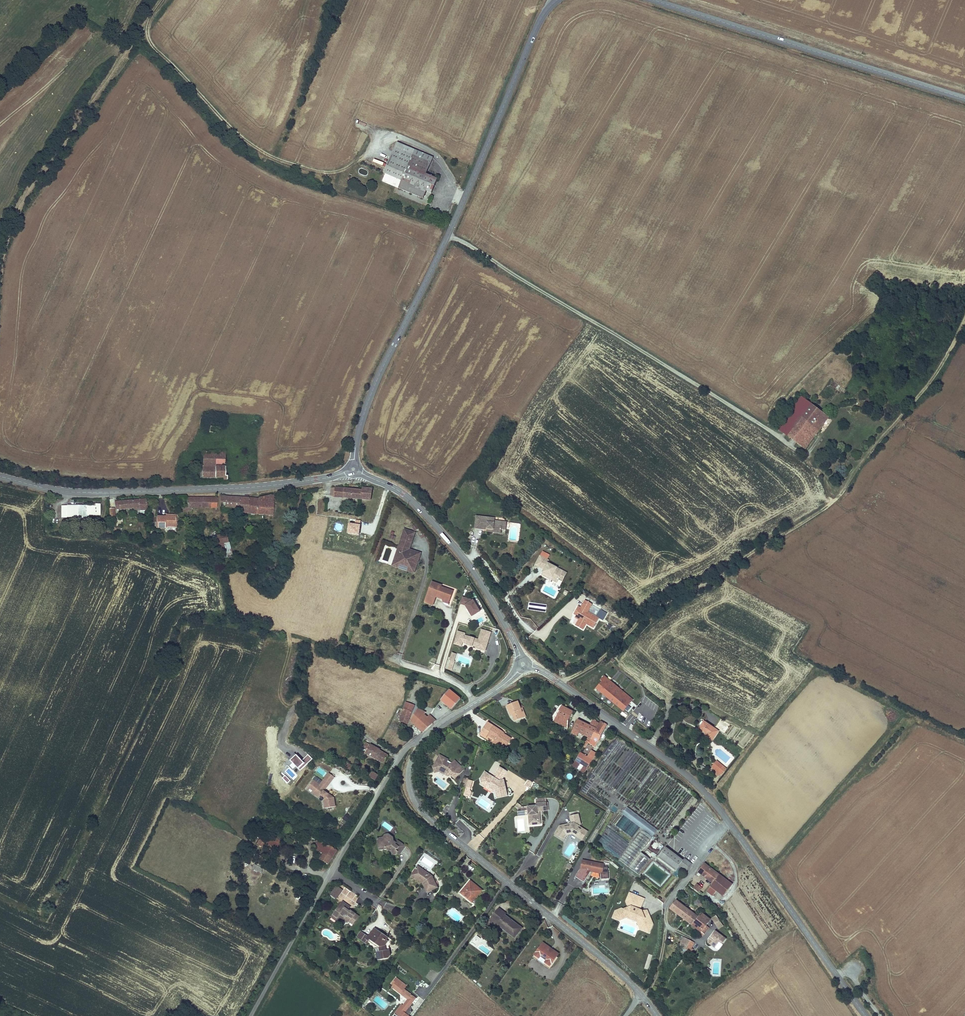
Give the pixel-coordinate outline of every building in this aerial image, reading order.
[(402,181),(399,188),(423,199),(426,191),(431,193),(437,179),(426,174),(431,163),(413,155),(408,153),(410,149),(398,143),(385,174),(397,179),(398,175),(403,178),(402,181)] [(413,155),(431,163),(433,158),(415,150),(415,151),(413,155)] [(863,396),(862,399),(875,406),(877,403),(863,396)] [(812,405),(801,397),(777,429),(788,437),(812,405)] [(830,418),(812,405),(788,437),(806,450),(819,432),(813,427),(819,420),(825,424),(830,418)] [(825,424),(819,420),(813,427),(819,432),(825,424)] [(224,467),(224,452),(226,452),(226,450),(224,450),(224,452),(204,452),(203,463),(193,463),(193,467),(202,467),(202,478),(215,478),(223,478),(223,480),(227,480),(227,476),(225,476),(225,467),(224,467)] [(373,489),(362,488),(362,490),(345,489),(335,488),(334,496),(371,500),(373,489)] [(276,496),(270,495),(263,497),(258,498),(258,499),(249,498),(248,505),(239,504),(238,511),(238,512),(247,513),(257,514),(273,516),(274,502),(272,502),(273,500),(275,501),(276,496)] [(229,497),(220,497),(220,506),(235,508),(235,511),(238,511),(239,504),(248,505),(249,498),(229,497)] [(214,498),(202,498),(197,498),(187,498),(187,503),(187,507),(187,511),(191,511),(191,508),(205,508),(205,507),(217,508),(218,498),(214,498)] [(146,499),(134,500),(128,501),(115,502),(116,509),(134,508),(135,508),(137,507),(137,510),(140,510),(143,510),(146,510),(147,510),(146,499)] [(81,506),(61,506),(61,517),(89,517),(89,515),(100,515),(100,504),(95,504),(95,506),(93,506),(81,506)] [(176,515),(170,515),(170,516),(166,516),(157,516),(157,528),(166,528),(166,527),(176,527),(176,515)] [(494,520),(476,518),(474,530),(482,531),(487,531),(487,530),(493,531),(493,533),(501,534),(501,530),(502,523),(494,522),(494,520)] [(415,533),(405,530),(394,561),(415,569),(419,559),(405,554),(408,543),(411,544),(415,533)] [(233,556),(227,534),(217,537),(219,544),(218,544),(220,551),(220,552),(222,559),(233,556)] [(411,544),(408,543),(405,554),(419,559),(420,554),(409,550),(411,544)] [(539,555),(534,564),(541,568),(542,566),(544,567),(543,569),(540,574),(546,577),(547,575),(551,577),(550,579),(556,582),(558,579),(562,571),(547,562),(549,560),(539,555)] [(415,569),(394,561),(392,566),(413,573),(415,569)] [(442,585),(432,581),(424,603),(433,606),(436,598),(442,600),(444,603),(449,605),(453,591),(441,587),(442,585)] [(474,600),(462,597),(460,604),(465,606),(472,617),(481,612),(474,600)] [(593,629),(599,618),(588,612),(592,605),(584,600),(580,608),(578,607),(575,611),(578,612),(576,616),(574,618),(578,620),(577,623),(584,627),(586,625),(593,629)] [(459,644),(458,645),(461,646),(462,642),(468,644),(468,643),(472,644),(472,645),(477,647),(476,648),(481,650),(482,648),(485,649),(491,633),(482,630),(479,640),(464,636),(465,634),(458,632),(455,643),(459,644)] [(456,654),(452,652),(449,660),(450,661),(447,669),(452,671),(455,661),(454,661),(456,654)] [(623,692),(604,676),(600,680),(602,682),(596,688),(613,703),(623,711),(629,703),(620,696),(623,692)] [(460,699),(449,690),(441,700),(452,709),(460,699)] [(632,700),(623,692),(620,696),(629,703),(632,700)] [(647,703),(652,699),(646,693),(642,698),(647,703)] [(408,725),(415,705),(405,702),(403,709),(399,721),(408,725)] [(520,709),(518,702),(511,704),(507,706),(510,713),(512,712),(512,714),(515,720),(524,717),(520,709)] [(569,720),(562,717),(566,708),(561,706),(553,721),(562,726),(568,729),(569,720)] [(571,711),(566,708),(562,717),(569,720),(573,712),(571,711)] [(427,718),(424,714),(425,713),(418,709),(411,721),(423,732),(428,727),(435,721),(429,715),(427,718)] [(590,725),(578,719),(573,728),(579,731),(578,733),(588,737),(591,738),(599,723),(595,721),(596,720),(593,719),(590,725)] [(730,725),(721,719),(715,726),(724,733),(730,725)] [(598,742),(607,724),(601,721),(599,723),(591,738),(589,743),(595,747),(597,742),(598,742)] [(485,727),(480,735),(485,738),(487,735),(495,740),(494,741),(499,744),(500,743),(504,746),(506,742),(508,743),(511,739),(503,733),(502,735),(500,734),(502,731),(488,722),(485,727)] [(718,731),(704,722),(699,728),(705,732),(706,731),(707,732),(705,736),(712,740),(718,731)] [(380,750),(367,743),(365,746),(368,748),(365,753),(385,763),(388,756),(380,750)] [(587,757),(580,752),(572,766),(584,773),(587,769),(596,753),(591,750),(587,757)] [(301,770),(313,759),(308,754),(302,760),(295,752),(289,758),(301,770)] [(447,759),(439,755),(434,764),(438,766),(438,770),(447,775),(449,773),(453,778),(458,773),(455,770),(459,766),(454,761),(452,762),(449,765),(447,767),(443,765),(445,762),(447,759)] [(725,769),(717,761),(715,763),(717,765),(714,769),(718,772),(721,767),(724,770),(725,769)] [(480,778),(481,782),(488,787),(489,786),(495,790),(496,796),(501,794),(501,793),(506,792),(504,785),(501,783),(500,780),(506,771),(499,767),(494,774),(496,776),(495,778),(484,772),(480,778)] [(314,779),(307,789),(309,790),(309,791),(311,792),(312,792),(314,793),(317,789),(322,793),(320,795),(321,795),(325,798),(324,799),(323,800),(325,808),(336,806),(334,797),(325,790),(335,777),(328,772),(322,781),(320,784),(314,779)] [(378,775),(373,772),(369,776),(375,780),(378,775)] [(287,783),(290,780),(285,775),(282,778),(287,783)] [(488,787),(481,782),(480,784),(492,792),(495,790),(489,786),(488,787)] [(527,807),(528,815),(531,815),(532,825),(541,825),(540,819),(538,820),(538,812),(540,812),(547,811),(546,802),(536,803),(536,806),(527,807)] [(528,815),(527,807),(521,807),(521,810),(517,810),(518,816),(528,815)] [(555,834),(563,839),(566,835),(567,834),(573,832),(577,835),(576,836),(582,840),(586,833),(578,828),(579,826),(580,825),(581,822),(579,813),(571,815),(572,822),(571,825),(566,826),(566,823),(561,824),(555,834)] [(343,818),(347,822),(351,817),(347,814),(343,818)] [(650,860),(641,852),(652,837),(642,830),(620,860),(639,875),(650,860)] [(393,856),(401,855),(407,847),(399,841),(398,843),(395,841),(395,837),(390,834),(387,835),(385,837),(387,839),(385,841),(382,842),(383,849),(390,848),(392,849),(393,849),(393,856)] [(257,843),(273,853),(278,845),(261,836),(257,843)] [(383,851),(393,849),(392,849),(390,848),(383,849),(382,842),(385,841),(387,839),(385,837),(379,838),(380,851),(383,851)] [(336,850),(325,843),(325,844),(318,840),(313,848),(322,853),(319,859),(327,864),(329,861),(332,857),(336,850)] [(683,861),(666,848),(658,857),(676,870),(680,865),(683,867),(687,861),(684,859),(683,861)] [(608,878),(607,866),(603,867),(603,864),(583,860),(581,868),(576,877),(584,882),(586,879),(591,870),(601,872),(601,879),(608,878)] [(691,864),(687,861),(683,867),(687,870),(691,864)] [(726,879),(704,863),(697,872),(712,883),(710,886),(716,891),(717,891),(726,879)] [(253,864),(251,869),(260,873),(262,868),(253,864)] [(432,876),(418,866),(414,871),(417,873),(415,876),(424,882),(424,883),(423,883),(427,892),(437,887),(432,876)] [(424,882),(415,876),(417,873),(414,871),(411,875),(423,883),(424,883),(424,882)] [(732,884),(726,879),(717,891),(723,896),(732,884)] [(471,904),(482,891),(476,886),(471,882),(461,893),(465,896),(464,898),(471,904)] [(702,888),(697,884),(693,888),(699,893),(700,892),(699,891),(702,888)] [(337,886),(331,894),(337,898),(343,890),(337,886)] [(716,891),(710,886),(706,892),(712,896),(716,891)] [(348,891),(344,901),(355,905),(359,895),(348,891)] [(641,910),(640,909),(645,898),(629,892),(625,902),(627,907),(623,908),(622,908),(614,910),(611,918),(619,921),(627,918),(636,922),(639,930),(649,934),(653,924),(647,910),(642,910),(641,910)] [(702,900),(698,897),(693,903),(699,907),(700,906),(699,905),(702,900)] [(698,917),(676,900),(670,908),(692,925),(698,917)] [(350,907),(342,902),(333,915),(337,918),(338,922),(343,921),(346,923),(350,921),(353,923),(359,915),(351,909),(350,912),(349,913),(347,911),(348,910),(350,907)] [(513,922),(497,910),(489,920),(496,925),(497,924),(498,923),(507,930),(506,931),(515,937),(522,928),(513,922)] [(710,920),(701,913),(698,917),(692,925),(701,932),(704,934),(709,928),(705,926),(710,920)] [(711,919),(718,929),(723,926),(716,915),(711,919)] [(701,932),(692,925),(691,927),(698,933),(698,934),(702,937),(704,934),(701,932)] [(369,936),(372,936),(373,933),(376,933),(377,930),(374,928),(369,936)] [(369,936),(367,936),(365,939),(368,942),(369,940),(379,946),(378,947),(379,951),(376,952),(378,960),(388,958),(390,955),(389,949),(386,950),(385,945),(388,941),(386,940),(385,939),(386,936),(377,930),(376,933),(373,933),(372,936),(369,936)] [(726,939),(715,931),(708,941),(708,943),(715,948),(719,942),(722,944),(726,939)] [(367,936),(360,932),(356,938),(366,945),(368,942),(365,939),(367,936)] [(471,943),(474,946),(480,939),(477,936),(471,943)] [(690,940),(684,937),(679,946),(679,947),(681,947),(686,949),(690,940)] [(697,944),(690,940),(686,949),(681,947),(679,952),(687,955),(692,949),(694,950),(697,944)] [(553,952),(550,950),(551,949),(543,943),(534,955),(550,966),(558,954),(554,951),(553,952)] [(550,966),(534,955),(533,957),(548,968),(550,966)] [(404,989),(401,987),(402,986),(402,985),(403,983),(396,977),(393,982),(395,983),(393,985),(392,987),(408,999),(403,1005),(401,1004),(395,1013),(398,1015),(409,1015),(406,1014),(405,1013),(409,1007),(416,998),(404,989)] [(369,998),(367,996),(361,1006),(363,1007),(369,998)]
